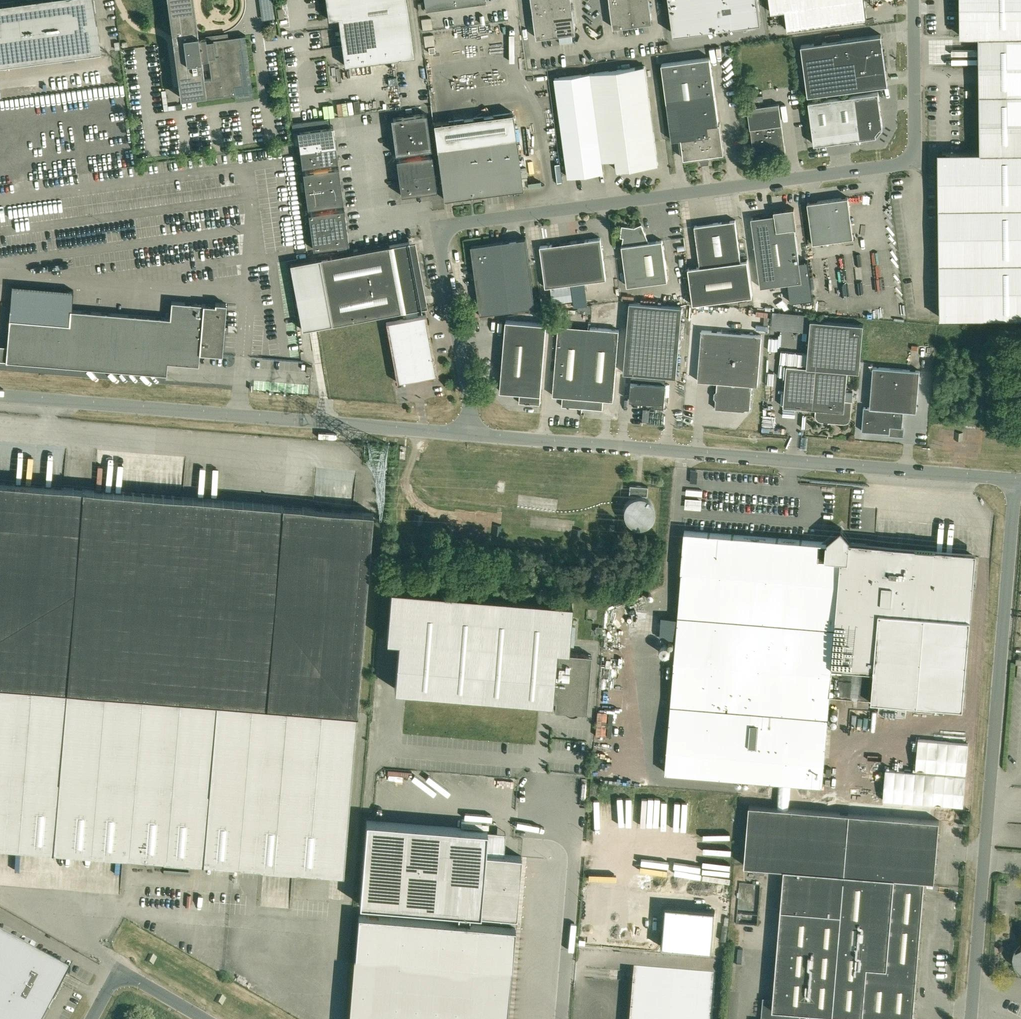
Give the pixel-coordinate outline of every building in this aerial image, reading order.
[(0,4),(0,65),(100,52),(93,0),(92,0),(91,0),(90,0),(29,0),(0,4)] [(202,98),(235,93),(234,86),(243,85),(240,63),(242,63),(240,49),(242,48),(240,36),(246,35),(228,37),(213,39),(213,34),(199,36),(198,32),(194,0),(167,0),(177,72),(180,92),(180,97),(189,96),(195,95),(195,99),(197,98),(202,98)] [(350,26),(352,45),(342,46),(345,65),(404,57),(415,56),(407,0),(326,0),(328,19),(338,17),(340,27),(350,26)] [(425,10),(485,1),(485,0),(424,0),(425,10)] [(533,9),(552,6),(551,0),(531,0),(533,9)] [(611,13),(631,10),(630,0),(610,0),(611,13)] [(651,7),(650,0),(630,0),(631,10),(651,7)] [(717,28),(714,0),(669,0),(674,34),(717,28)] [(717,28),(761,22),(758,0),(714,0),(717,28)] [(785,10),(861,0),(770,0),(771,12),(785,10)] [(864,0),(861,0),(785,10),(788,30),(867,19),(864,0)] [(979,35),(980,151),(942,152),(938,152),(938,156),(940,313),(940,317),(944,317),(1020,317),(1020,0),(960,0),(960,35),(979,35)] [(554,20),(574,18),(572,3),(552,6),(554,20)] [(534,23),(554,20),(552,6),(533,9),(534,23)] [(631,10),(633,25),(653,22),(652,18),(651,7),(631,10)] [(631,10),(611,13),(613,23),(614,27),(633,25),(631,10)] [(431,18),(421,19),(423,30),(433,29),(431,18)] [(554,20),(556,35),(576,32),(575,28),(574,18),(554,20)] [(537,38),(556,35),(554,20),(534,23),(536,33),(537,38)] [(433,34),(424,36),(425,46),(435,45),(433,34)] [(888,84),(886,69),(881,34),(801,45),(808,95),(888,84)] [(701,160),(708,159),(708,155),(724,153),(720,123),(719,123),(710,57),(662,63),(672,139),(681,138),(684,158),(700,156),(701,160)] [(590,73),(555,77),(568,176),(604,172),(602,161),(616,159),(617,170),(658,164),(645,65),(590,73)] [(862,137),(867,137),(876,135),(876,132),(880,127),(883,127),(878,91),(856,94),(862,137)] [(838,141),(859,138),(862,137),(856,94),(832,98),(838,141)] [(814,144),(817,143),(838,141),(832,98),(808,101),(814,144)] [(785,152),(781,125),(782,125),(779,103),(747,107),(750,129),(751,129),(754,157),(785,152)] [(434,123),(437,147),(444,198),(523,188),(521,176),(527,176),(526,168),(520,168),(516,136),(513,112),(434,123)] [(395,154),(431,149),(427,113),(391,118),(395,154)] [(300,148),(335,143),(333,125),(297,130),(300,148)] [(335,143),(300,148),(302,166),(338,161),(335,143)] [(432,154),(396,159),(401,195),(437,190),(432,154)] [(305,189),(341,184),(339,167),(303,171),(305,189)] [(341,184),(305,189),(308,207),(343,202),(341,184)] [(813,242),(853,237),(848,197),(807,202),(813,242)] [(311,230),(346,226),(344,208),(308,213),(311,230)] [(774,214),(751,218),(760,287),(786,283),(788,283),(791,301),(813,298),(808,261),(799,262),(795,228),(797,228),(794,208),(774,210),(774,214)] [(694,225),(700,266),(722,263),(741,260),(735,220),(694,225)] [(662,240),(648,242),(646,242),(643,236),(646,234),(641,224),(634,227),(622,225),(620,236),(623,237),(622,245),(627,286),(668,280),(662,240)] [(346,226),(311,230),(313,248),(349,244),(346,226)] [(471,245),(481,314),(535,306),(526,237),(471,245)] [(601,238),(540,246),(545,287),(606,278),(601,238)] [(388,245),(320,258),(290,263),(302,329),(332,324),(401,311),(388,245)] [(741,260),(722,263),(700,266),(688,267),(693,303),(752,295),(747,259),(741,260)] [(73,290),(12,285),(6,360),(167,374),(168,362),(199,365),(200,353),(222,354),(227,303),(215,302),(215,304),(171,301),(170,318),(72,310),(73,290)] [(677,377),(682,306),(629,301),(624,372),(632,373),(630,400),(649,401),(649,402),(650,403),(653,403),(654,403),(654,402),(655,402),(655,405),(666,406),(668,376),(677,377)] [(397,382),(416,378),(434,380),(434,375),(437,374),(435,361),(426,314),(386,322),(395,368),(394,368),(397,382)] [(845,400),(847,370),(859,371),(863,323),(811,319),(807,367),(787,365),(784,406),(816,409),(815,415),(816,418),(818,420),(821,421),(823,421),(823,422),(824,422),(824,420),(828,421),(828,422),(829,422),(844,423),(847,422),(850,420),(851,417),(852,401),(845,400)] [(520,392),(519,402),(540,404),(547,323),(506,320),(500,391),(520,392)] [(562,406),(582,407),(589,327),(559,324),(553,395),(563,396),(562,406)] [(589,327),(582,407),(603,409),(603,399),(613,400),(619,329),(589,327)] [(717,382),(717,390),(715,408),(744,410),(746,409),(750,409),(752,384),(758,385),(762,335),(702,330),(698,380),(717,382)] [(890,426),(902,427),(904,410),(916,411),(920,370),(873,366),(870,407),(864,406),(862,430),(890,433),(890,426)] [(964,433),(956,433),(955,441),(963,441),(964,433)] [(213,700),(356,712),(373,512),(283,505),(0,482),(0,844),(200,861),(213,700)] [(647,495),(648,486),(629,485),(629,494),(647,495)] [(414,514),(412,524),(422,525),(423,515),(414,514)] [(503,526),(494,525),(493,535),(502,536),(503,526)] [(976,551),(850,540),(850,538),(841,527),(827,539),(827,542),(684,530),(681,571),(682,571),(678,616),(676,636),(665,772),(823,785),(830,695),(963,706),(971,617),(976,551)] [(583,530),(573,529),(572,539),(582,540),(583,530)] [(554,710),(566,711),(568,712),(570,713),(573,713),(575,713),(577,712),(586,713),(591,654),(568,652),(572,603),(391,588),(386,639),(398,640),(394,688),(406,689),(535,700),(552,701),(552,700),(555,700),(554,710)] [(662,615),(660,635),(676,636),(678,616),(662,615)] [(660,648),(660,649),(660,650),(660,651),(661,652),(662,653),(662,654),(663,654),(664,654),(665,654),(666,654),(667,654),(668,654),(669,653),(669,652),(670,652),(670,651),(670,650),(670,649),(670,648),(670,647),(670,646),(669,645),(668,644),(667,644),(666,644),(665,644),(664,644),(663,644),(662,644),(662,645),(661,645),(661,646),(660,647),(660,648)] [(343,873),(356,712),(213,700),(200,861),(343,873)] [(907,704),(879,701),(878,712),(906,714),(907,704)] [(843,1016),(843,1015),(863,1016),(901,1018),(913,1018),(915,997),(925,882),(925,880),(927,880),(934,881),(939,820),(750,805),(745,865),(784,868),(784,869),(774,998),(764,998),(762,1017),(764,1017),(764,1018),(843,1018),(843,1016)] [(359,915),(350,1018),(508,1018),(515,928),(470,925),(471,912),(518,916),(523,855),(486,852),(488,829),(366,819),(359,903),(459,911),(458,924),(390,918),(359,915)] [(715,910),(664,906),(660,947),(712,951),(715,910)] [(70,974),(71,973),(0,934),(0,1018),(37,1018),(63,971),(70,974)] [(1015,949),(1016,948),(1015,947),(1014,950),(1010,952),(1013,959),(1014,960),(1015,962),(1015,964),(1017,966),(1018,968),(1019,969),(1020,971),(1020,946),(1015,949)] [(716,978),(635,971),(631,1018),(713,1018),(716,978)]
